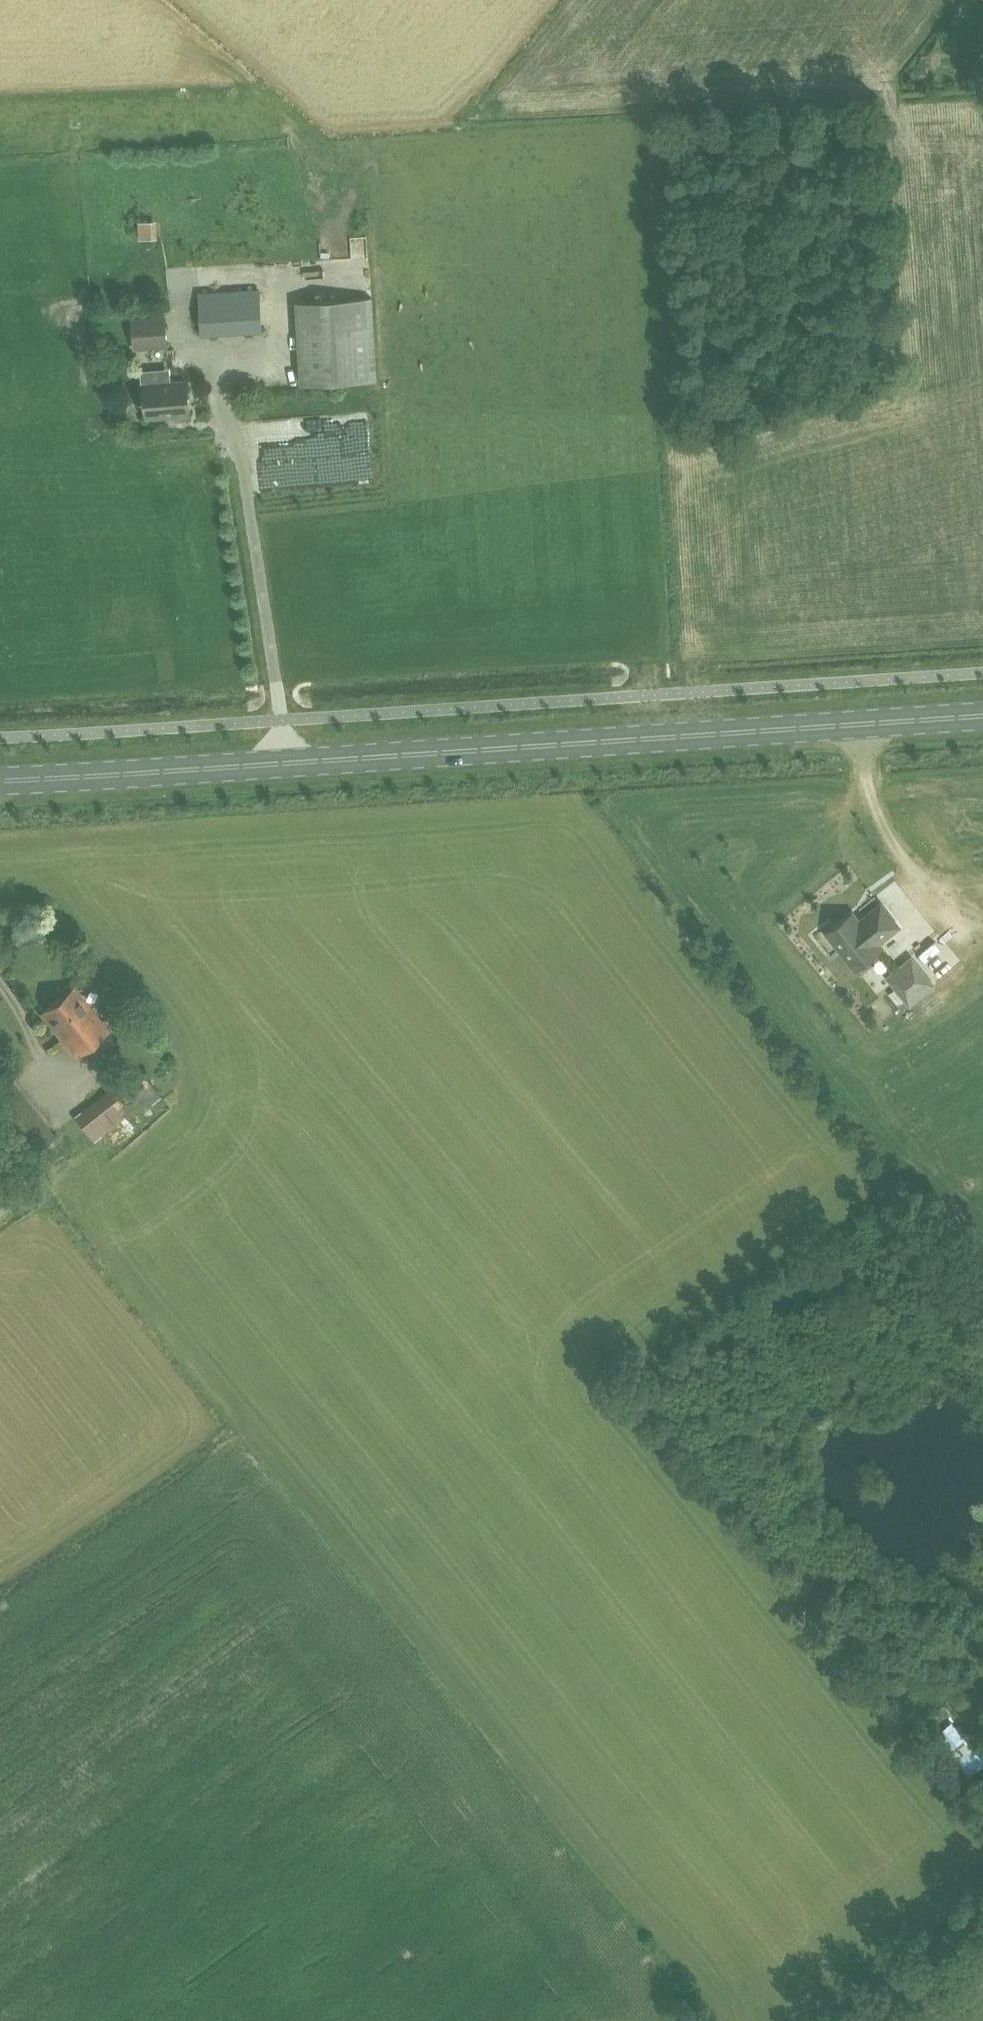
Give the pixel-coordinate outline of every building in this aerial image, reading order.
[(259,289),(200,292),(203,333),(261,330),(259,289)] [(303,386),(378,382),(374,299),(298,303),(303,386)] [(134,350),(169,347),(166,316),(132,318),(134,350)] [(179,381),(177,349),(146,351),(148,383),(179,381)] [(146,419),(191,415),(188,381),(143,384),(146,419)] [(373,444),(371,418),(277,424),(278,450),(373,444)] [(309,474),(310,495),(329,494),(328,473),(309,474)] [(849,903),(828,918),(842,936),(837,939),(851,957),(876,937),(873,933),(895,916),(878,894),(855,911),(849,903)] [(902,961),(881,979),(896,996),(917,978),(902,961)] [(76,1056),(110,1029),(75,986),(41,1012),(76,1056)] [(147,1109),(162,1096),(137,1065),(75,1115),(95,1141),(125,1117),(125,1116),(142,1103),(147,1109)]
